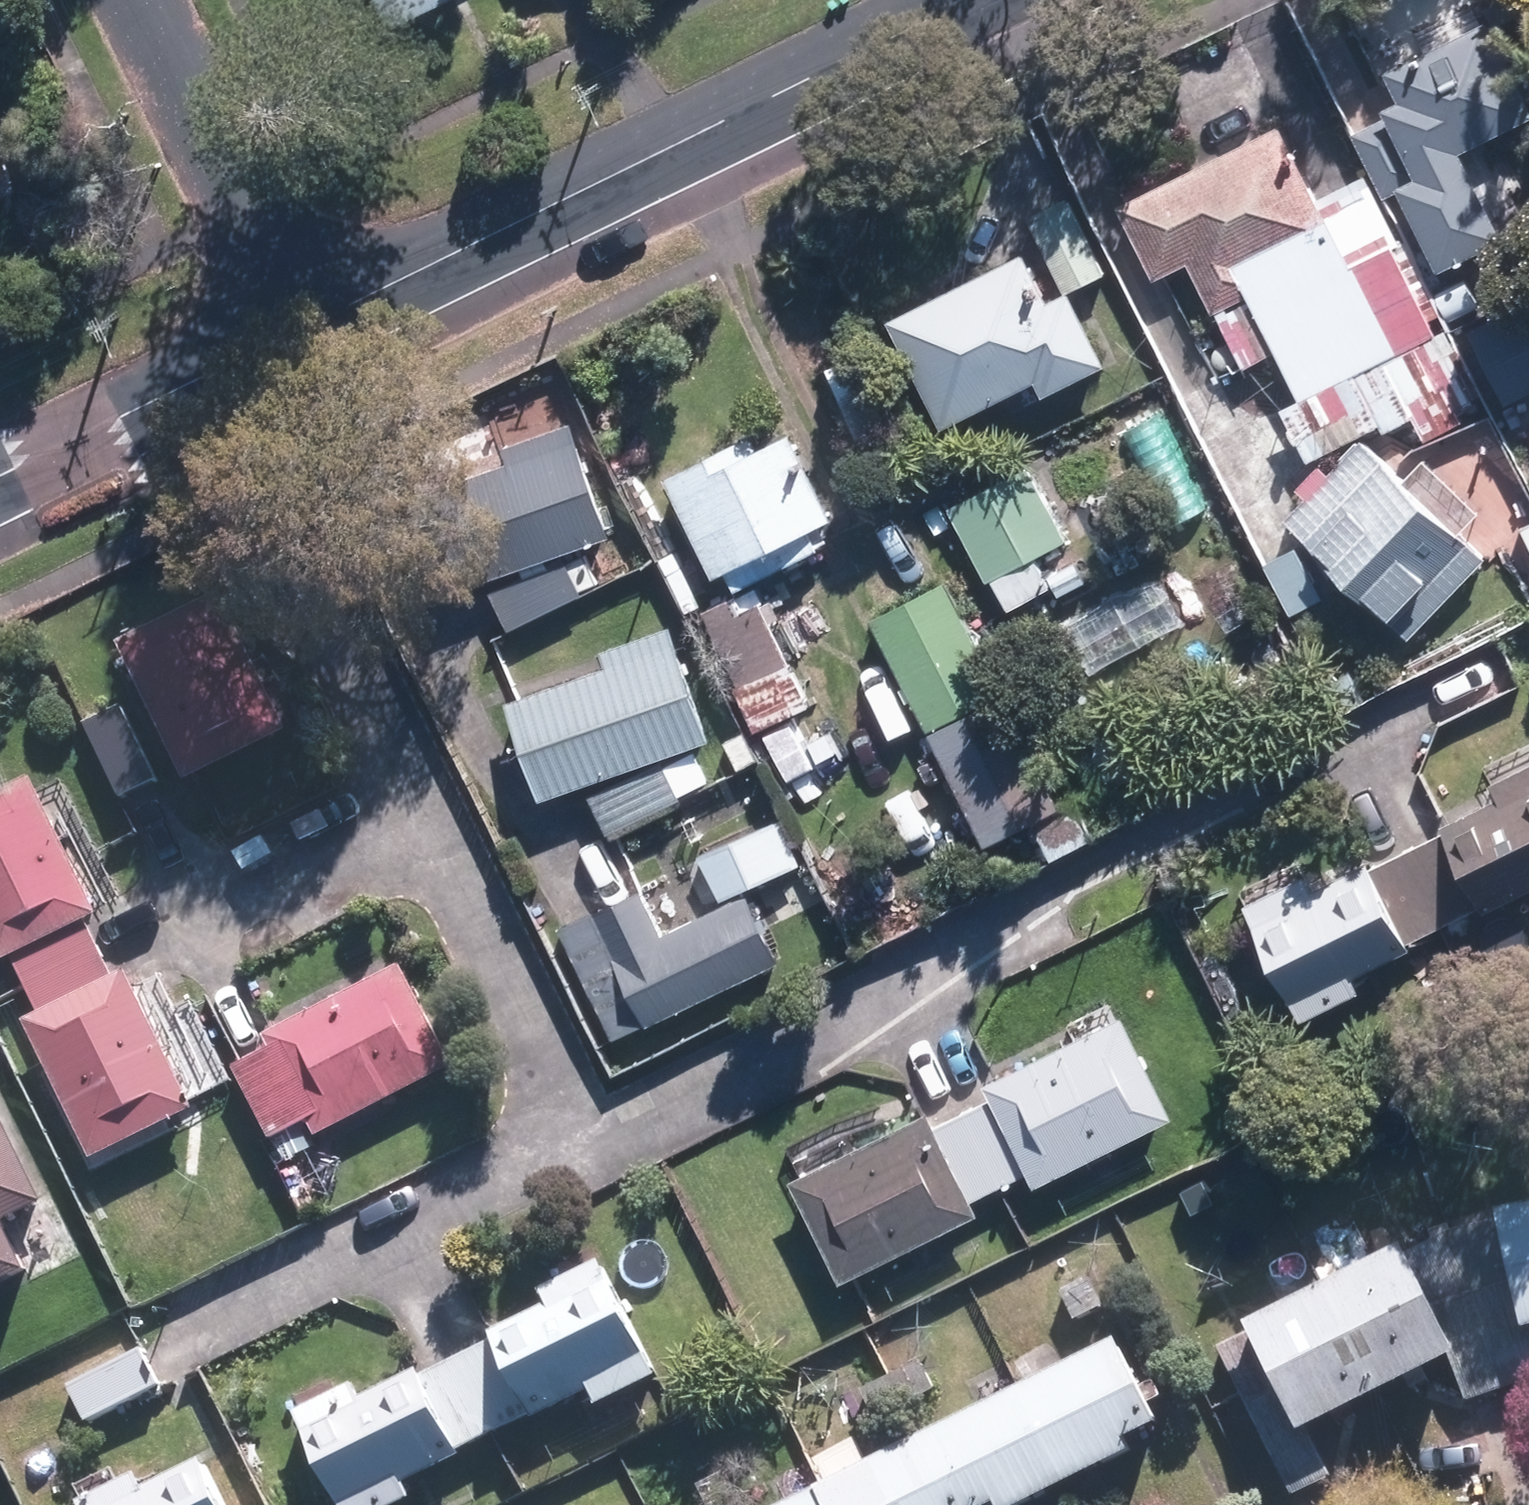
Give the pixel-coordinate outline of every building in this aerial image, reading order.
[(384,31),(448,0),(369,0),(384,31)] [(1393,96),(1376,105),(1382,117),(1357,128),(1387,191),(1400,184),(1438,263),(1494,236),(1452,146),(1528,109),(1483,14),(1377,65),(1393,96)] [(1239,291),(1290,396),(1340,372),(1367,427),(1403,410),(1417,437),(1460,416),(1453,402),(1465,395),(1487,440),(1496,434),(1397,234),(1393,236),(1360,167),(1305,194),(1268,119),(1108,196),(1146,273),(1178,257),(1203,308),(1239,291)] [(19,195),(0,157),(0,204),(19,195)] [(1094,359),(1059,287),(1099,267),(1060,191),(1018,213),(1056,286),(1035,296),(1014,250),(879,314),(932,420),(1023,376),(1031,390),(1094,359)] [(1528,385),(1528,291),(1462,323),(1497,400),(1528,385)] [(818,364),(850,432),(888,413),(856,347),(818,364)] [(432,590),(605,529),(564,416),(493,442),(499,457),(398,492),(432,590)] [(653,470),(703,571),(716,564),(726,585),(809,545),(798,522),(822,511),(780,424),(748,440),(741,427),(653,470)] [(1464,451),(1492,508),(1525,491),(1496,434),(1487,440),(1464,451)] [(1480,554),(1350,435),(1275,516),(1404,635),(1480,554)] [(1042,582),(1027,550),(1059,534),(1022,460),(939,503),(977,576),(983,573),(999,603),(1042,582)] [(589,578),(577,553),(560,561),(557,553),(483,588),(501,625),(573,591),(571,586),(589,578)] [(862,612),(918,726),(993,689),(937,575),(862,612)] [(804,700),(753,593),(735,601),(730,588),(695,604),(730,680),(726,682),(746,726),(804,700)] [(175,778),(278,728),(209,589),(107,639),(175,778)] [(531,793),(702,732),(662,619),(591,645),(596,659),(497,695),(531,793)] [(1051,805),(995,692),(921,727),(977,842),(1020,821),(1039,858),(1084,835),(1066,798),(1051,805)] [(1054,731),(1091,795),(1128,774),(1091,710),(1054,731)] [(152,776),(124,715),(89,732),(117,793),(152,776)] [(757,729),(780,774),(809,758),(786,715),(757,729)] [(681,788),(711,774),(702,755),(672,769),(681,788)] [(599,828),(672,794),(655,757),(581,791),(599,828)] [(1528,876),(1528,760),(1489,779),(1496,794),(1437,821),(1440,825),(1404,842),(1438,914),(1474,897),(1476,901),(1528,876)] [(93,952),(79,924),(95,917),(27,777),(0,790),(0,963),(8,960),(18,982),(20,987),(93,952)] [(692,855),(712,897),(793,858),(773,815),(692,855)] [(1438,914),(1404,842),(1368,860),(1367,857),(1309,885),(1302,870),(1242,899),(1287,994),(1404,939),(1402,933),(1438,914)] [(638,1021),(771,958),(739,888),(652,928),(632,885),(553,922),(604,1034),(636,1018),(638,1021)] [(93,952),(20,987),(36,1021),(17,1030),(85,1170),(191,1118),(124,978),(109,985),(98,963),(93,952)] [(457,1064),(402,959),(263,1030),(271,1046),(234,1065),(271,1135),(308,1116),(318,1135),(457,1064)] [(955,1107),(990,1181),(1019,1169),(1023,1179),(1165,1110),(1116,1009),(974,1076),(983,1094),(955,1107)] [(990,1181),(955,1107),(927,1121),(919,1105),(778,1172),(827,1275),(968,1206),(963,1194),(990,1181)] [(1487,1214),(1489,1218),(1448,1228),(1404,1249),(1400,1242),(1241,1322),(1242,1326),(1211,1341),(1285,1491),(1322,1474),(1298,1425),(1445,1352),(1469,1403),(1528,1377),(1528,1340),(1525,1327),(1528,1326),(1528,1204),(1487,1214)] [(526,1411),(644,1356),(598,1260),(538,1289),(545,1304),(487,1331),(489,1335),(453,1354),(488,1426),(524,1408),(526,1411)] [(1098,1303),(1084,1273),(1051,1289),(1066,1319),(1098,1303)] [(775,1504),(981,1504),(1153,1420),(1113,1337),(775,1504)] [(83,1418),(158,1381),(141,1344),(65,1381),(83,1418)] [(488,1426),(453,1354),(417,1371),(415,1368),(358,1395),(351,1380),(291,1409),(337,1504),(454,1449),(451,1443),(488,1426)] [(868,1416),(929,1386),(916,1358),(855,1388),(868,1416)] [(200,1459),(142,1486),(135,1473),(74,1501),(76,1504),(221,1504),(200,1459)]
